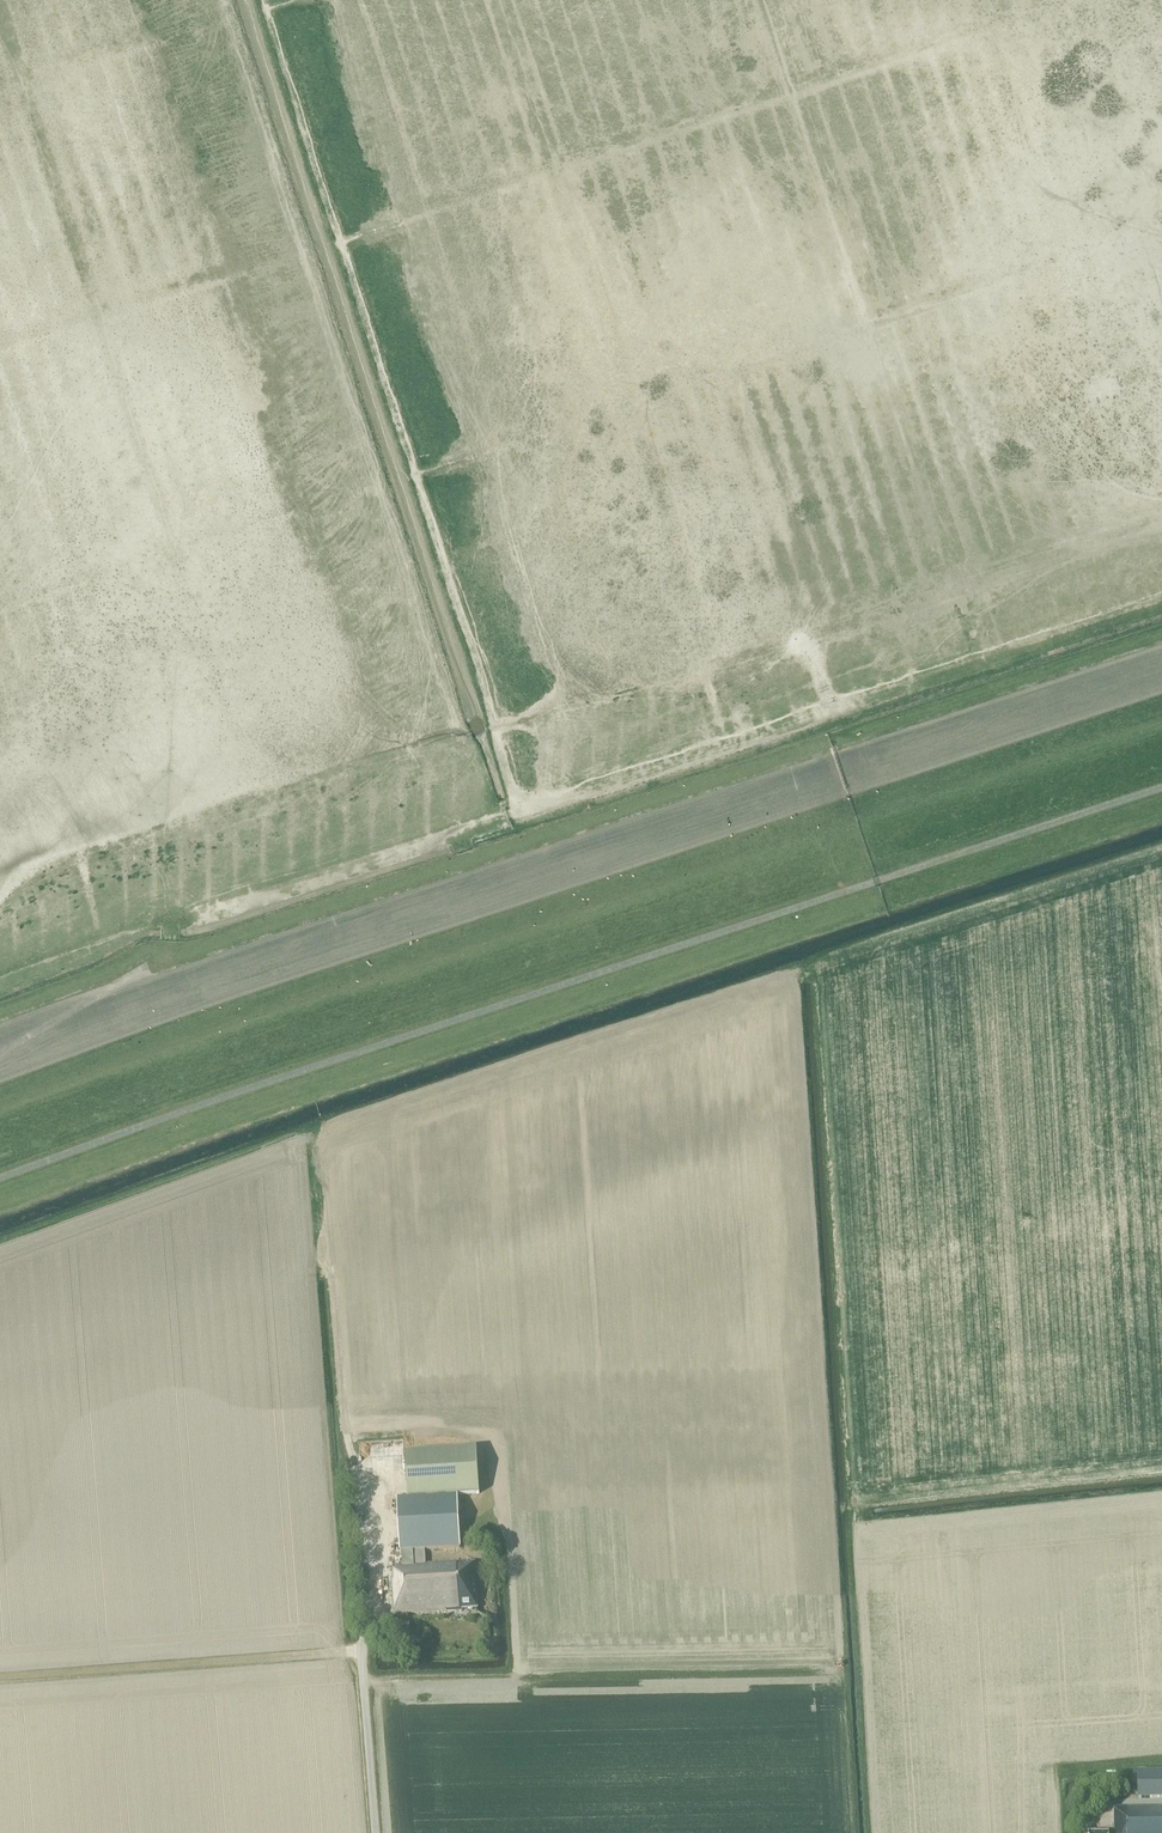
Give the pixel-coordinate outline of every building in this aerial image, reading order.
[(479,1494),(476,1454),(476,1450),(405,1454),(408,1499),(397,1499),(400,1552),(401,1552),(402,1566),(392,1567),(393,1580),(391,1580),(393,1615),(462,1611),(462,1610),(477,1609),(474,1564),(471,1564),(471,1562),(425,1565),(425,1550),(460,1548),(457,1496),(479,1494)] [(365,1582),(364,1567),(355,1567),(356,1583),(365,1582)] [(406,1630),(409,1630),(409,1622),(394,1623),(394,1631),(400,1631),(400,1634),(407,1634),(406,1630)] [(1161,1798),(1161,1772),(1137,1772),(1137,1798),(1161,1798)] [(1114,1808),(1114,1832),(1161,1832),(1161,1807),(1114,1808)]
